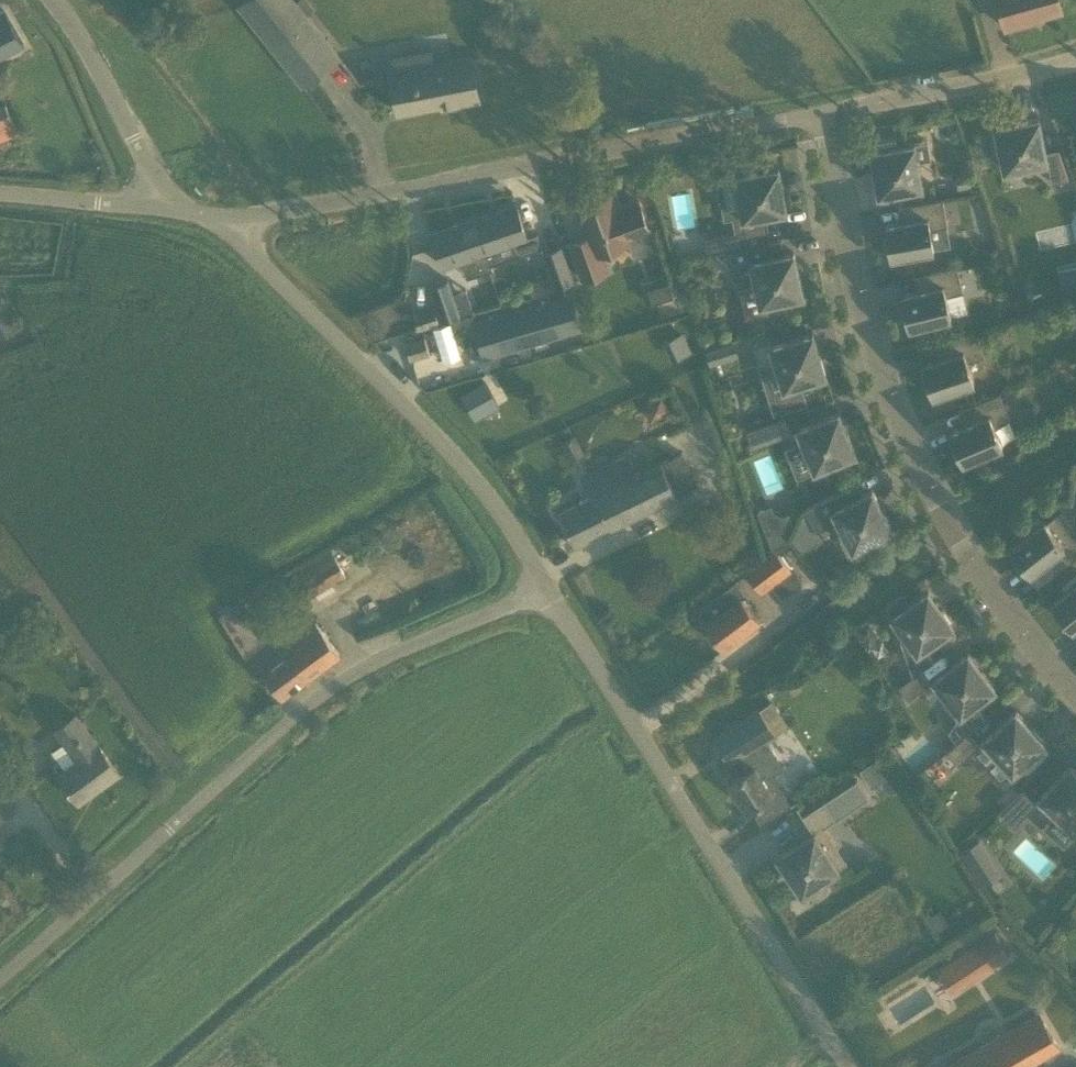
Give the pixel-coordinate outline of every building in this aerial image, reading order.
[(1059,0),(997,0),(1005,28),(1042,18),(1041,15),(1062,9),(1059,0)] [(23,43),(4,9),(0,12),(0,56),(23,43)] [(391,76),(391,77),(398,112),(453,101),(454,105),(480,100),(471,56),(434,63),(435,67),(391,76)] [(0,104),(0,140),(19,133),(6,101),(0,104)] [(996,131),(992,132),(996,153),(1001,152),(1004,169),(1047,161),(1051,182),(1068,179),(1058,149),(1045,152),(1038,118),(995,126),(996,131)] [(871,151),(876,178),(879,194),(922,186),(914,143),(897,146),(896,142),(875,146),(875,150),(871,151)] [(735,174),(743,218),(786,210),(778,167),(774,168),(773,163),(752,167),(752,171),(735,174)] [(631,241),(629,238),(649,230),(639,201),(619,208),(614,193),(576,207),(584,228),(586,228),(588,234),(586,234),(586,236),(570,242),(583,279),(608,271),(601,252),(612,248),(616,249),(623,247),(625,243),(626,243),(626,242),(631,241)] [(930,228),(947,225),(943,198),(899,206),(899,207),(908,206),(910,220),(885,224),(887,238),(884,238),(887,252),(889,252),(890,256),(908,253),(908,257),(930,253),(929,249),(934,248),(930,228)] [(528,238),(516,204),(475,218),(486,252),(528,238)] [(486,252),(475,218),(432,233),(443,266),(461,260),(467,277),(492,268),(486,252)] [(745,231),(736,232),(706,237),(708,252),(732,248),(748,246),(745,231)] [(561,246),(543,253),(551,275),(533,281),(530,288),(532,295),(555,288),(574,282),(561,246)] [(751,261),(748,246),(732,248),(708,252),(736,279),(754,275),(751,261)] [(751,261),(754,275),(756,285),(760,304),(767,302),(777,300),(778,304),(800,299),(799,295),(803,294),(799,275),(794,275),(793,268),(797,267),(794,251),(751,261)] [(913,276),(914,277),(922,275),(926,289),(901,295),(904,308),(901,309),(905,323),(907,322),(908,326),(925,322),(926,326),(948,321),(947,317),(951,316),(946,296),(963,292),(957,265),(913,276)] [(641,283),(647,304),(674,296),(668,276),(641,283)] [(466,289),(453,294),(448,280),(429,286),(441,322),(460,315),(474,311),(466,289)] [(489,320),(498,354),(561,334),(551,300),(489,320)] [(434,309),(414,316),(418,329),(439,321),(434,309)] [(949,389),(950,393),(971,386),(970,382),(974,381),(967,361),(984,356),(975,330),(933,344),(934,345),(942,343),(946,356),(922,364),(926,378),(924,378),(928,392),(931,391),(932,395),(949,389)] [(683,331),(670,337),(679,357),(692,351),(683,331)] [(801,382),(802,386),(823,380),(821,376),(826,374),(820,355),(815,356),(813,349),(817,348),(813,332),(771,345),(784,387),(801,382)] [(429,352),(425,337),(405,343),(409,358),(429,352)] [(475,420),(499,407),(485,382),(461,395),(475,420)] [(1010,418),(999,393),(959,410),(960,412),(967,408),(973,421),(949,432),(955,444),(952,445),(958,458),(960,457),(962,461),(978,454),(980,458),(1000,450),(998,446),(1002,444),(994,425),(1010,418)] [(644,413),(663,420),(670,402),(651,395),(644,413)] [(798,428),(798,429),(815,469),(831,462),(833,466),(853,458),(851,454),(855,452),(838,412),(798,428)] [(785,417),(746,431),(753,449),(791,433),(785,417)] [(561,441),(570,460),(585,453),(575,434),(573,435),(569,427),(559,431),(563,440),(561,441)] [(629,454),(620,459),(581,478),(589,496),(559,510),(575,544),(677,495),(676,494),(698,484),(682,451),(660,462),(638,473),(629,454)] [(752,461),(768,493),(783,486),(768,454),(752,461)] [(872,489),(842,504),(836,493),(805,508),(816,531),(838,520),(853,548),(868,541),(870,545),(890,535),(888,531),(892,529),(872,489)] [(1075,556),(1075,532),(1060,511),(1046,522),(1044,520),(1041,523),(1038,519),(1021,533),(1023,536),(1010,547),(1012,551),(1010,552),(1019,563),(1021,562),(1030,572),(1050,556),(1059,568),(1052,573),(1053,574),(1075,556)] [(331,548),(293,570),(308,596),(346,574),(331,548)] [(776,549),(746,572),(761,592),(791,569),(776,549)] [(1063,588),(1065,591),(1052,602),(1055,606),(1053,608),(1061,618),(1063,617),(1072,627),(1075,624),(1075,577),(1063,588)] [(707,621),(704,624),(722,648),(759,620),(742,598),(746,595),(735,581),(698,609),(707,621)] [(903,592),(885,606),(905,634),(900,638),(912,674),(912,675),(912,676),(921,670),(934,661),(924,647),(932,641),(934,645),(952,632),(950,629),(953,626),(928,590),(902,608),(896,599),(904,593),(903,592)] [(232,640),(257,631),(249,608),(224,617),(232,640)] [(283,696),(339,653),(312,617),(256,660),(283,696)] [(868,621),(855,630),(868,647),(875,642),(877,632),(868,621)] [(995,687),(978,665),(968,652),(933,679),(960,714),(974,703),(977,707),(994,693),(991,690),(995,687)] [(930,682),(921,670),(912,676),(898,686),(908,699),(930,682)] [(760,709),(714,737),(731,763),(732,762),(740,774),(730,781),(748,809),(751,807),(761,823),(792,804),(791,802),(791,803),(772,773),(763,778),(755,765),(754,765),(747,753),(786,729),(768,703),(760,709)] [(1045,743),(1031,727),(1015,710),(983,740),(1013,772),(1025,760),(1028,764),(1045,749),(1042,745),(1045,743)] [(79,802),(119,773),(99,745),(99,746),(76,715),(56,729),(78,760),(59,774),(79,802)] [(969,732),(946,752),(958,765),(980,745),(969,732)] [(875,758),(860,768),(871,786),(886,776),(875,758)] [(1069,765),(1039,797),(1071,827),(1075,822),(1075,771),(1069,765)] [(15,811),(0,787),(0,820),(15,811)] [(1022,790),(998,812),(1013,827),(1036,803),(1022,790)] [(778,855),(787,869),(790,866),(794,873),(791,875),(802,892),(806,889),(810,896),(818,898),(827,892),(828,884),(824,877),(847,862),(824,827),(835,819),(824,801),(802,815),(813,832),(778,855)] [(962,851),(975,871),(994,859),(981,838),(962,851)] [(940,910),(929,917),(939,932),(950,925),(940,910)] [(935,970),(951,994),(1010,956),(994,932),(935,970)] [(945,1066),(1025,1066),(1059,1048),(1040,1014),(945,1066)]
